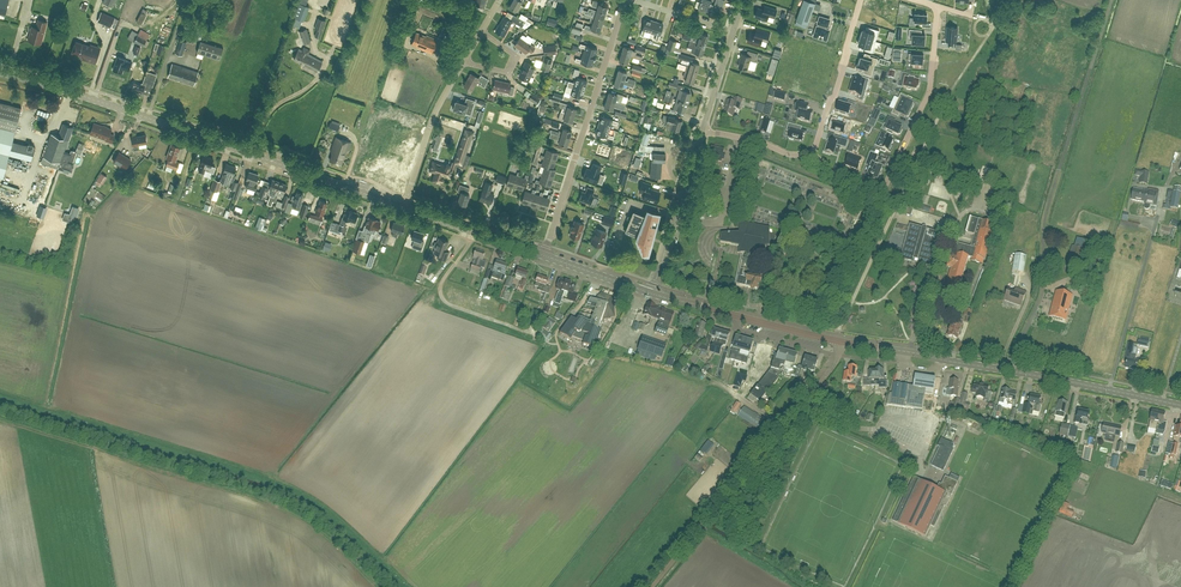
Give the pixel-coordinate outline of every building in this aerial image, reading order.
[(9,0),(0,0),(0,14),(5,15),(9,0)] [(528,0),(513,0),(509,6),(516,10),(519,4),(524,6),(528,0)] [(597,10),(605,13),(607,6),(600,4),(600,2),(593,0),(592,5),(598,7),(597,10)] [(699,8),(709,11),(710,7),(713,8),(721,10),(723,6),(724,7),(726,0),(702,0),(699,8)] [(796,20),(797,20),(802,22),(808,24),(815,3),(808,0),(803,0),(796,20)] [(303,21),(309,6),(299,2),(293,17),(303,21)] [(452,9),(447,4),(443,8),(447,13),(452,9)] [(758,8),(755,16),(761,18),(761,20),(766,22),(767,20),(773,22),(774,17),(777,9),(768,6),(765,6),(764,10),(758,8)] [(136,21),(141,23),(146,9),(141,7),(136,21)] [(605,13),(597,10),(589,8),(588,11),(585,10),(585,13),(603,19),(605,13)] [(101,12),(97,21),(108,25),(109,22),(112,23),(115,17),(101,12)] [(521,13),(519,16),(518,17),(525,21),(527,18),(528,17),(526,16),(521,13)] [(601,25),(603,19),(585,13),(584,16),(590,18),(589,21),(593,22),(601,25)] [(910,17),(909,25),(915,25),(916,21),(927,22),(927,14),(914,13),(914,17),(910,17)] [(512,21),(516,23),(515,25),(519,27),(517,30),(521,31),(531,23),(532,23),(533,21),(530,20),(527,18),(525,21),(518,17),(513,14),(510,19),(504,16),(498,26),(495,31),(504,36),(507,31),(506,31),(512,21)] [(826,39),(829,30),(825,28),(826,25),(828,26),(830,19),(820,16),(818,23),(819,23),(818,26),(817,26),(814,36),(826,39)] [(320,38),(326,20),(318,17),(314,28),(317,29),(314,36),(320,38)] [(651,32),(654,21),(646,18),(645,19),(644,19),(643,22),(644,23),(642,29),(640,35),(643,36),(645,30),(651,32)] [(44,34),(47,22),(38,19),(36,27),(32,26),(31,27),(30,28),(30,29),(30,31),(28,40),(37,42),(41,43),(44,34)] [(663,23),(654,21),(651,32),(656,34),(654,39),(658,40),(660,34),(659,34),(663,23)] [(599,31),(601,25),(593,22),(592,27),(586,25),(584,28),(592,30),(592,29),(599,31)] [(403,42),(410,25),(406,23),(399,41),(403,42)] [(946,40),(956,41),(957,34),(957,27),(947,26),(946,40)] [(860,36),(876,41),(879,30),(872,27),(870,31),(863,29),(862,32),(861,32),(860,36)] [(770,32),(762,29),(757,28),(755,33),(750,32),(748,41),(760,45),(762,39),(767,41),(770,32)] [(150,33),(140,29),(138,33),(132,30),(127,38),(134,41),(146,47),(149,41),(146,40),(150,33)] [(303,44),(310,41),(306,29),(299,31),(303,44)] [(925,35),(918,34),(919,29),(910,29),(909,37),(913,37),(912,42),(925,43),(925,35)] [(694,42),(705,45),(708,35),(700,33),(700,32),(699,31),(695,30),(694,30),(693,35),(691,35),(691,34),(684,32),(682,38),(690,40),(694,42)] [(426,36),(416,32),(411,44),(422,48),(421,49),(432,53),(437,39),(427,35),(426,36)] [(876,41),(860,36),(858,40),(859,40),(858,44),(866,46),(865,50),(872,52),(876,41)] [(526,42),(520,37),(514,44),(526,53),(528,49),(531,52),(535,46),(527,41),(526,42)] [(182,56),(187,42),(179,39),(175,53),(182,56)] [(666,48),(674,50),(677,41),(669,39),(666,48)] [(219,59),(223,47),(200,40),(197,52),(219,59)] [(694,42),(690,40),(688,47),(692,48),(691,51),(702,55),(705,45),(694,42)] [(90,46),(76,41),(72,52),(83,56),(82,58),(95,63),(100,47),(90,44),(90,46)] [(583,53),(594,57),(597,48),(586,45),(580,43),(579,46),(585,48),(583,53)] [(163,55),(166,46),(160,44),(157,54),(163,55)] [(310,50),(303,46),(301,50),(299,48),(293,58),(305,64),(304,67),(316,73),(323,61),(308,53),(310,50)] [(544,55),(553,54),(553,53),(556,53),(555,46),(544,47),(544,54),(544,55)] [(633,57),(641,60),(642,56),(635,54),(636,51),(631,50),(632,48),(623,46),(621,53),(629,56),(633,57)] [(893,59),(901,60),(902,48),(894,48),(893,59)] [(755,61),(758,53),(750,51),(748,55),(742,53),(741,58),(739,66),(747,69),(750,60),(755,61)] [(594,57),(583,53),(581,59),(576,57),(575,60),(580,62),(581,62),(592,65),(594,57)] [(632,61),(633,57),(629,56),(621,53),(619,61),(627,63),(628,60),(632,61)] [(912,62),(912,68),(922,69),(923,64),(924,64),(924,59),(923,59),(924,54),(909,53),(908,62),(912,62)] [(553,54),(544,55),(544,56),(540,68),(548,71),(552,58),(553,54)] [(857,64),(874,69),(878,58),(869,55),(868,59),(861,56),(861,57),(859,57),(857,64)] [(118,56),(113,69),(122,72),(123,68),(129,70),(132,62),(126,60),(126,59),(118,56)] [(774,70),(777,61),(771,60),(769,68),(774,70)] [(522,72),(520,77),(523,78),(522,81),(526,83),(528,80),(535,66),(526,61),(521,72),(522,72)] [(685,70),(696,74),(699,64),(691,61),(690,65),(687,64),(685,70)] [(194,86),(198,71),(172,63),(168,76),(179,80),(179,81),(194,86)] [(642,66),(633,63),(631,68),(640,71),(644,72),(646,68),(641,67),(642,66)] [(874,69),(857,64),(855,70),(857,70),(856,71),(864,74),(863,76),(871,79),(874,69)] [(624,79),(627,72),(618,69),(616,77),(624,79)] [(696,74),(685,70),(683,76),(686,77),(685,81),(693,83),(696,74)] [(140,85),(134,83),(132,88),(135,89),(135,90),(137,91),(138,90),(142,92),(143,88),(146,87),(151,88),(156,74),(147,71),(142,83),(142,82),(142,83),(141,83),(140,85)] [(479,78),(473,74),(471,73),(469,76),(464,85),(472,90),(478,80),(482,82),(481,84),(485,86),(488,79),(481,74),(479,78)] [(910,76),(902,74),(901,82),(904,83),(903,88),(907,89),(906,90),(911,91),(911,90),(916,91),(917,89),(918,89),(918,88),(919,88),(920,83),(919,83),(919,82),(914,81),(915,81),(910,80),(910,76)] [(567,83),(584,89),(587,80),(576,76),(574,82),(568,80),(564,79),(563,82),(567,83)] [(628,81),(624,79),(616,77),(614,84),(622,87),(623,83),(633,87),(634,83),(628,81)] [(512,94),(514,87),(510,86),(511,83),(495,79),(493,88),(508,92),(508,93),(512,94)] [(852,87),(866,91),(869,81),(862,79),(861,82),(854,80),(852,87)] [(582,97),(584,89),(567,83),(566,86),(569,87),(572,88),(571,92),(570,93),(571,94),(582,97)] [(569,87),(566,86),(564,95),(570,97),(571,94),(570,93),(571,92),(572,88),(569,87)] [(863,102),(866,91),(852,87),(849,94),(857,96),(856,100),(863,102)] [(676,99),(687,102),(690,92),(679,89),(676,99)] [(617,94),(609,92),(606,99),(625,105),(625,103),(621,101),(623,94),(617,92),(617,94)] [(773,99),(785,102),(787,95),(775,92),(773,99)] [(540,98),(532,93),(528,98),(537,104),(540,98)] [(901,95),(896,105),(911,112),(914,106),(913,105),(913,104),(906,101),(908,98),(901,95)] [(472,109),(475,100),(466,97),(464,103),(456,101),(455,102),(454,102),(452,107),(453,107),(453,109),(457,110),(457,111),(462,113),(462,112),(466,113),(468,108),(472,109)] [(623,109),(625,105),(606,99),(604,107),(612,109),(613,106),(623,109)] [(684,112),(687,102),(676,99),(673,108),(684,112)] [(739,111),(742,101),(735,99),(733,103),(727,101),(726,106),(727,107),(725,115),(733,117),(735,109),(739,111)] [(21,107),(0,101),(0,126),(15,130),(21,107)] [(566,112),(574,115),(576,108),(569,106),(569,104),(560,101),(558,106),(567,109),(566,112)] [(836,112),(849,116),(850,111),(854,112),(856,104),(848,101),(847,106),(839,104),(836,112)] [(756,105),(754,111),(761,113),(763,114),(765,106),(756,103),(756,105)] [(794,112),(798,113),(796,119),(810,123),(813,113),(803,110),(804,105),(797,103),(794,112)] [(546,106),(539,104),(537,110),(544,112),(546,106)] [(908,118),(911,112),(896,105),(891,115),(898,118),(900,115),(907,118),(907,117),(908,118)] [(565,119),(572,121),(574,115),(566,112),(561,111),(558,118),(564,120),(565,119)] [(601,116),(598,124),(610,128),(611,122),(617,124),(618,121),(612,119),(601,116)] [(678,131),(680,125),(682,120),(674,118),(675,118),(668,116),(665,126),(678,131)] [(645,118),(641,130),(644,131),(648,132),(650,123),(648,123),(649,119),(645,118)] [(898,136),(899,135),(900,135),(902,130),(901,130),(902,128),(894,125),(895,121),(888,118),(885,125),(888,126),(886,130),(888,131),(887,133),(892,135),(893,134),(898,136)] [(764,120),(761,133),(766,134),(770,121),(764,120)] [(833,122),(831,131),(836,132),(835,134),(840,135),(840,134),(844,135),(846,129),(849,130),(851,123),(844,120),(843,125),(833,122)] [(69,140),(73,127),(63,123),(59,136),(51,133),(43,156),(41,162),(58,167),(63,168),(63,167),(70,169),(73,162),(68,161),(70,153),(64,151),(68,139),(69,140)] [(608,134),(610,128),(598,124),(595,133),(597,133),(596,134),(600,135),(600,134),(607,136),(607,137),(612,138),(613,135),(608,134)] [(788,124),(786,132),(789,133),(788,138),(789,138),(789,139),(793,141),(794,139),(802,142),(805,133),(796,130),(797,127),(788,124)] [(12,143),(15,130),(0,126),(0,177),(3,177),(9,154),(32,160),(33,154),(34,154),(35,151),(34,150),(35,147),(33,146),(33,144),(29,143),(28,145),(26,145),(25,146),(12,143)] [(868,126),(864,135),(869,136),(872,128),(868,126)] [(551,132),(569,138),(572,130),(563,128),(562,131),(559,130),(558,132),(552,130),(551,132)] [(465,129),(464,131),(461,140),(454,162),(461,164),(473,132),(465,129)] [(83,130),(79,140),(91,144),(88,151),(98,155),(99,151),(106,153),(109,144),(103,141),(104,137),(95,133),(94,134),(92,133),(92,132),(91,131),(90,131),(89,131),(88,132),(83,130)] [(652,159),(651,166),(661,167),(661,160),(664,161),(665,152),(657,152),(658,146),(654,145),(654,146),(646,145),(646,144),(650,133),(648,132),(644,131),(638,150),(653,152),(653,159),(652,159)] [(567,145),(569,138),(551,132),(549,136),(559,139),(558,143),(567,145)] [(881,133),(878,139),(883,142),(880,149),(881,149),(880,151),(885,153),(886,151),(890,153),(893,147),(892,147),(894,142),(887,139),(888,136),(881,133)] [(147,142),(145,134),(137,136),(136,135),(131,136),(134,149),(139,148),(139,144),(147,142)] [(348,151),(351,142),(336,136),(331,150),(333,151),(330,160),(341,164),(346,150),(348,151)] [(846,149),(848,141),(834,137),(832,142),(829,141),(827,146),(826,145),(824,153),(829,154),(830,153),(834,155),(834,154),(836,146),(841,147),(846,149)] [(851,142),(848,152),(852,154),(855,147),(859,148),(860,145),(856,144),(851,142)] [(177,169),(179,162),(175,160),(180,147),(171,144),(167,158),(168,158),(166,165),(177,169)] [(599,145),(597,155),(608,158),(611,149),(599,145)] [(723,160),(724,155),(725,149),(711,146),(710,151),(713,151),(711,160),(722,163),(722,160),(723,160)] [(544,157),(555,161),(558,152),(546,149),(544,155),(541,154),(540,157),(543,158),(544,157)] [(125,168),(130,159),(119,152),(114,161),(125,168)] [(868,177),(869,178),(872,179),(874,179),(877,180),(879,176),(881,175),(881,174),(881,172),(882,168),(880,167),(881,165),(875,163),(878,156),(871,153),(867,163),(872,165),(871,168),(870,168),(869,172),(867,176),(868,177)] [(204,172),(205,169),(213,172),(215,167),(211,165),(213,159),(204,155),(201,164),(199,171),(204,172)] [(849,155),(845,165),(858,170),(862,160),(849,155)] [(553,169),(553,168),(555,161),(544,157),(543,158),(542,163),(538,162),(537,165),(541,166),(542,165),(544,166),(553,169)] [(233,174),(236,166),(226,163),(223,172),(224,172),(221,180),(229,183),(233,174)] [(446,165),(440,163),(439,166),(431,164),(430,168),(431,171),(435,172),(432,180),(438,182),(441,181),(441,180),(442,180),(443,180),(443,179),(443,178),(443,177),(442,177),(443,175),(450,177),(453,168),(450,167),(450,166),(450,165),(449,165),(449,164),(448,164),(447,164),(446,164),(446,165)] [(586,168),(583,177),(596,182),(596,181),(601,183),(604,175),(599,174),(600,173),(598,172),(601,166),(593,163),(591,169),(586,168)] [(556,169),(553,168),(553,169),(544,166),(542,172),(539,171),(538,174),(541,175),(542,174),(553,177),(556,169)] [(660,177),(661,167),(651,166),(650,176),(660,177)] [(484,170),(475,167),(474,171),(479,172),(478,176),(482,177),(484,170)] [(255,190),(257,183),(256,182),(258,174),(249,171),(246,180),(248,180),(245,186),(255,190)] [(1135,171),(1134,176),(1140,177),(1139,183),(1147,185),(1149,173),(1135,171)] [(101,172),(97,179),(102,183),(107,176),(101,172)] [(518,176),(519,176),(520,172),(518,172),(517,175),(510,173),(506,184),(514,187),(518,176)] [(504,183),(506,177),(497,174),(494,180),(504,183)] [(518,176),(514,187),(523,190),(526,178),(527,179),(528,175),(526,174),(525,178),(519,176),(518,176)] [(551,186),(553,177),(542,174),(541,175),(540,180),(536,179),(535,182),(539,183),(539,182),(551,186)] [(218,191),(221,181),(214,178),(210,188),(208,195),(212,197),(215,190),(218,191)] [(276,190),(279,182),(272,179),(268,190),(273,192),(272,196),(270,195),(267,203),(271,205),(273,200),(276,190)] [(656,203),(660,191),(650,188),(651,184),(643,181),(640,191),(645,193),(643,198),(656,203)] [(237,199),(242,183),(238,182),(233,197),(237,199)] [(276,190),(273,200),(275,201),(278,194),(279,195),(280,193),(283,195),(287,184),(279,182),(276,190)] [(489,192),(492,184),(486,182),(483,189),(479,198),(491,202),(494,194),(489,192)] [(466,204),(469,194),(467,193),(469,188),(460,184),(457,191),(461,192),(457,202),(466,204)] [(264,198),(269,187),(262,185),(258,196),(264,198)] [(582,191),(579,199),(590,204),(596,206),(599,197),(593,195),(592,195),(594,189),(587,187),(585,192),(582,191)] [(1178,210),(1180,193),(1180,188),(1175,187),(1174,192),(1168,191),(1167,198),(1172,199),(1172,200),(1167,199),(1166,206),(1171,207),(1170,209),(1178,210)] [(533,193),(534,193),(535,190),(533,189),(532,192),(525,190),(521,202),(529,204),(533,193)] [(1145,205),(1147,191),(1145,191),(1145,190),(1143,190),(1143,191),(1133,189),(1131,200),(1131,201),(1144,203),(1144,204),(1145,205)] [(541,195),(542,196),(543,192),(541,191),(540,195),(534,193),(533,193),(529,204),(537,207),(541,195)] [(1145,205),(1144,207),(1144,208),(1145,209),(1146,210),(1147,210),(1148,210),(1149,209),(1149,208),(1150,205),(1154,206),(1157,193),(1156,192),(1156,193),(1147,191),(1145,205)] [(299,209),(300,207),(302,202),(301,202),(303,194),(297,192),(295,196),(292,195),(291,199),(293,200),(292,203),(288,201),(285,211),(290,212),(292,207),(299,209)] [(541,195),(537,207),(546,210),(549,198),(550,199),(551,195),(549,194),(548,198),(542,196),(541,195)] [(324,210),(327,202),(320,200),(318,208),(317,208),(315,212),(323,215),(325,210),(324,210)] [(305,217),(309,206),(303,204),(299,216),(305,217)] [(928,207),(916,204),(915,208),(926,212),(930,213),(931,208),(929,208),(928,207)] [(612,205),(609,214),(614,216),(617,207),(612,205)] [(66,213),(64,220),(73,223),(78,208),(73,206),(70,214),(66,213)] [(355,223),(357,218),(356,218),(358,213),(353,211),(346,209),(343,217),(342,217),(340,221),(344,223),(346,218),(350,220),(350,221),(355,223)] [(636,239),(636,240),(642,253),(648,254),(651,241),(650,240),(651,237),(652,237),(655,229),(653,228),(654,225),(656,226),(658,217),(656,217),(657,214),(659,214),(649,210),(648,212),(646,211),(645,215),(633,210),(625,230),(637,235),(638,238),(637,238),(636,238),(636,239)] [(604,215),(595,212),(593,216),(602,220),(604,215)] [(320,224),(322,217),(310,213),(308,220),(320,224)] [(611,226),(614,218),(604,214),(601,223),(611,226)] [(362,232),(366,234),(367,231),(374,233),(376,229),(378,230),(380,221),(376,220),(376,219),(369,217),(366,225),(365,224),(362,232)] [(979,220),(970,218),(966,233),(974,236),(971,248),(957,244),(953,257),(950,256),(947,267),(951,269),(946,288),(945,288),(943,294),(951,296),(952,290),(958,292),(968,260),(982,264),(984,259),(985,260),(992,234),(990,233),(993,224),(983,222),(983,221),(979,220)] [(255,228),(261,230),(264,221),(258,219),(255,228)] [(579,237),(584,223),(575,220),(573,225),(572,225),(571,226),(570,228),(571,230),(570,234),(570,235),(572,236),(573,237),(575,238),(576,238),(576,237),(578,238),(579,237)] [(340,234),(343,225),(336,222),(333,231),(340,234)] [(402,233),(404,225),(393,222),(391,230),(393,230),(392,235),(397,237),(398,232),(402,233)] [(772,250),(773,246),(776,237),(770,235),(770,229),(738,222),(738,234),(722,235),(720,243),(738,247),(738,253),(765,253),(767,249),(772,250)] [(922,228),(910,225),(900,259),(912,262),(913,259),(917,261),(917,264),(929,267),(939,233),(927,230),(927,229),(927,228),(926,227),(925,226),(924,226),(923,226),(923,227),(922,227),(922,228)] [(601,246),(606,232),(596,228),(591,242),(601,246)] [(421,250),(424,242),(420,240),(423,232),(414,229),(411,237),(415,238),(412,247),(421,250)] [(445,250),(448,241),(439,237),(437,242),(436,241),(435,242),(434,246),(434,247),(435,247),(434,252),(438,253),(437,257),(446,260),(449,251),(445,250)] [(360,252),(365,241),(357,238),(353,250),(360,252)] [(1090,243),(1077,238),(1074,246),(1072,246),(1065,266),(1080,271),(1090,243)] [(325,241),(323,248),(329,251),(332,243),(325,241)] [(401,247),(392,244),(387,259),(396,262),(401,247)] [(482,262),(485,254),(476,250),(473,259),(476,260),(474,265),(472,265),(471,270),(479,273),(480,268),(484,269),(486,263),(482,262)] [(1024,273),(1026,256),(1015,254),(1012,272),(1024,273)] [(493,272),(493,274),(491,277),(498,279),(498,278),(503,280),(507,268),(506,268),(506,266),(496,263),(494,269),(493,272)] [(747,279),(742,278),(744,270),(740,269),(737,285),(734,285),(759,290),(760,285),(761,285),(762,279),(748,276),(747,279)] [(523,290),(526,280),(525,280),(528,274),(517,270),(515,276),(522,279),(519,288),(523,290)] [(484,280),(490,282),(491,277),(493,274),(487,272),(484,280)] [(514,279),(508,277),(505,287),(510,289),(514,279)] [(546,287),(548,281),(537,277),(535,283),(534,287),(539,288),(540,285),(543,286),(540,292),(548,294),(550,288),(546,287)] [(560,306),(568,283),(560,280),(556,290),(560,291),(559,293),(558,293),(554,304),(560,306)] [(568,283),(560,306),(563,297),(571,300),(570,301),(575,303),(578,296),(573,294),(576,286),(568,283)] [(1010,303),(1021,307),(1026,292),(1016,288),(1014,292),(1009,289),(1004,301),(1008,302),(1008,301),(1010,302),(1010,303)] [(1066,321),(1073,296),(1056,291),(1049,317),(1066,321)] [(602,318),(614,316),(613,298),(601,294),(595,301),(590,299),(588,302),(588,303),(593,304),(591,308),(595,310),(590,323),(578,319),(576,322),(571,318),(560,334),(570,342),(573,337),(584,341),(582,346),(594,350),(601,331),(598,330),(602,318)] [(666,311),(655,308),(655,306),(647,304),(643,315),(659,321),(657,325),(654,333),(665,337),(668,329),(670,323),(673,314),(667,312),(667,311),(666,311)] [(971,318),(973,311),(966,309),(964,316),(971,318)] [(548,333),(555,324),(549,318),(544,325),(543,324),(541,327),(548,333)] [(961,328),(963,322),(958,321),(957,327),(951,325),(948,337),(958,340),(961,328)] [(702,338),(707,325),(699,322),(695,334),(694,333),(692,338),(699,341),(700,338),(702,338)] [(632,329),(637,331),(640,325),(634,323),(632,329)] [(716,352),(722,332),(714,330),(712,338),(715,339),(714,343),(714,344),(713,348),(712,350),(716,352)] [(722,332),(716,352),(720,353),(721,350),(722,346),(724,346),(726,346),(726,345),(730,334),(722,332)] [(747,365),(754,342),(736,337),(730,360),(747,365)] [(661,358),(665,346),(642,338),(638,350),(636,356),(650,361),(652,355),(661,358)] [(1147,348),(1149,339),(1141,338),(1141,340),(1138,340),(1137,346),(1147,348)] [(702,345),(703,344),(700,342),(694,349),(697,351),(698,350),(702,345)] [(1138,362),(1135,362),(1136,356),(1132,355),(1134,344),(1128,343),(1126,354),(1125,360),(1127,360),(1125,369),(1136,371),(1138,362)] [(782,374),(783,373),(786,363),(789,353),(780,350),(778,356),(775,355),(774,361),(773,360),(770,371),(757,386),(758,386),(750,395),(760,403),(767,394),(782,374)] [(723,370),(725,364),(724,364),(728,353),(723,352),(718,369),(723,370)] [(789,353),(786,363),(792,365),(790,370),(793,371),(791,376),(795,377),(798,368),(794,367),(795,365),(795,366),(798,355),(789,353)] [(814,372),(818,361),(810,359),(810,358),(805,356),(803,362),(804,363),(803,367),(798,366),(795,377),(799,378),(802,369),(814,372)] [(665,366),(671,368),(674,360),(668,358),(665,366)] [(857,368),(849,367),(848,373),(845,373),(843,382),(851,383),(851,377),(855,378),(857,368)] [(694,372),(704,379),(706,376),(696,369),(694,372)] [(875,381),(875,386),(879,386),(879,389),(887,389),(887,382),(879,382),(879,379),(883,379),(883,370),(874,370),(874,371),(875,371),(875,381)] [(872,386),(875,386),(875,381),(875,371),(874,371),(869,371),(869,379),(863,379),(863,386),(872,386)] [(934,391),(936,379),(916,376),(914,387),(901,385),(900,383),(897,383),(896,384),(894,384),(893,394),(890,394),(888,398),(887,405),(906,409),(906,408),(923,411),(926,390),(934,391)] [(806,388),(812,380),(809,377),(802,385),(806,388)] [(736,379),(734,386),(741,387),(742,381),(736,379)] [(948,389),(947,396),(952,396),(957,397),(958,390),(957,390),(959,381),(951,380),(950,389),(948,389)] [(984,386),(979,385),(975,384),(973,391),(976,392),(975,397),(982,398),(990,400),(991,393),(988,392),(989,386),(984,385),(984,386)] [(1015,402),(1016,394),(1010,392),(1010,391),(1003,390),(1001,398),(1000,398),(999,403),(1002,404),(1003,399),(1008,400),(1007,405),(1014,406),(1014,402),(1015,402)] [(960,401),(958,407),(969,410),(970,405),(965,403),(968,395),(962,393),(960,400),(960,401)] [(1041,405),(1040,405),(1041,398),(1031,396),(1028,405),(1024,404),(1022,414),(1032,416),(1033,412),(1039,413),(1041,405)] [(958,407),(960,401),(960,400),(955,399),(951,411),(956,412),(958,407)] [(737,415),(740,410),(739,409),(741,405),(737,402),(731,411),(737,415)] [(1065,414),(1068,404),(1059,402),(1058,407),(1056,407),(1054,416),(1064,419),(1065,414)] [(1000,418),(1002,407),(995,406),(994,412),(996,413),(996,417),(1000,418)] [(757,429),(763,420),(744,408),(739,416),(757,429)] [(1085,412),(1078,411),(1077,417),(1076,417),(1074,424),(1088,426),(1089,420),(1088,419),(1089,413),(1088,413),(1088,412),(1086,411),(1085,412)] [(1157,422),(1159,412),(1152,411),(1149,429),(1156,430),(1156,426),(1155,426),(1156,422),(1157,422)] [(1156,426),(1156,430),(1165,432),(1167,423),(1163,422),(1165,413),(1159,412),(1157,422),(1156,422),(1155,426),(1156,426)] [(1120,437),(1122,428),(1104,424),(1102,433),(1120,437)] [(943,472),(949,461),(953,452),(949,450),(952,444),(941,439),(938,447),(940,448),(931,466),(943,472)] [(701,450),(706,454),(714,445),(709,441),(701,450)] [(1122,455),(1124,444),(1118,443),(1116,453),(1122,455)] [(1126,444),(1125,451),(1134,453),(1135,446),(1126,444)] [(1176,456),(1178,445),(1173,444),(1170,459),(1173,460),(1174,456),(1176,456)] [(1108,458),(1106,466),(1116,468),(1119,456),(1112,455),(1111,459),(1108,458)] [(914,478),(893,521),(925,537),(931,526),(934,528),(941,514),(945,506),(946,507),(951,497),(953,494),(958,483),(959,481),(960,478),(952,475),(950,478),(950,479),(945,477),(943,481),(940,487),(938,486),(937,489),(914,478)] [(1160,486),(1172,491),(1174,485),(1162,481),(1160,486)] [(1065,515),(1070,505),(1064,502),(1059,513),(1065,515)]
